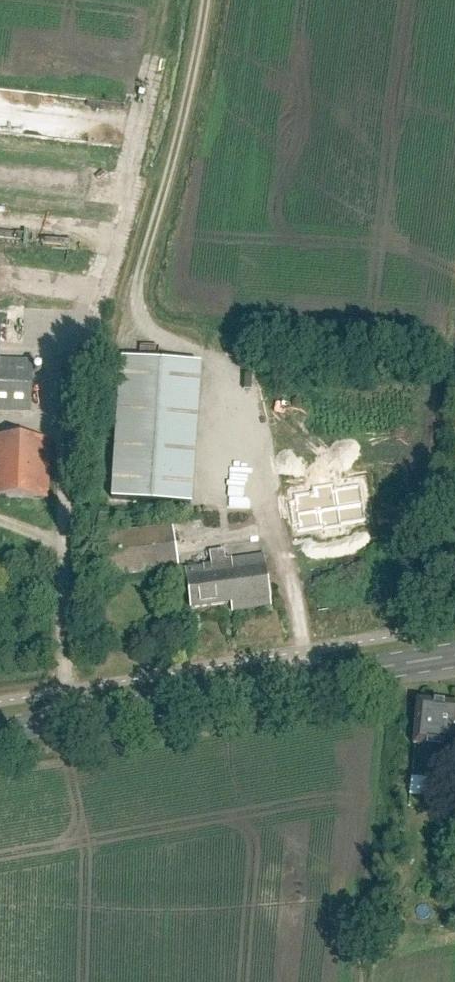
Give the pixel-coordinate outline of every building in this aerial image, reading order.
[(0,360),(0,410),(31,411),(33,361),(0,360)] [(204,367),(125,362),(115,504),(194,509),(204,367)] [(50,439),(0,437),(0,497),(48,499),(50,439)] [(101,580),(179,568),(172,524),(95,536),(101,580)] [(226,560),(224,550),(210,552),(212,565),(186,569),(191,608),(232,602),(233,610),(271,605),(264,554),(226,560)] [(418,701),(414,745),(416,745),(412,778),(442,781),(445,748),(454,749),(454,705),(418,701)]
